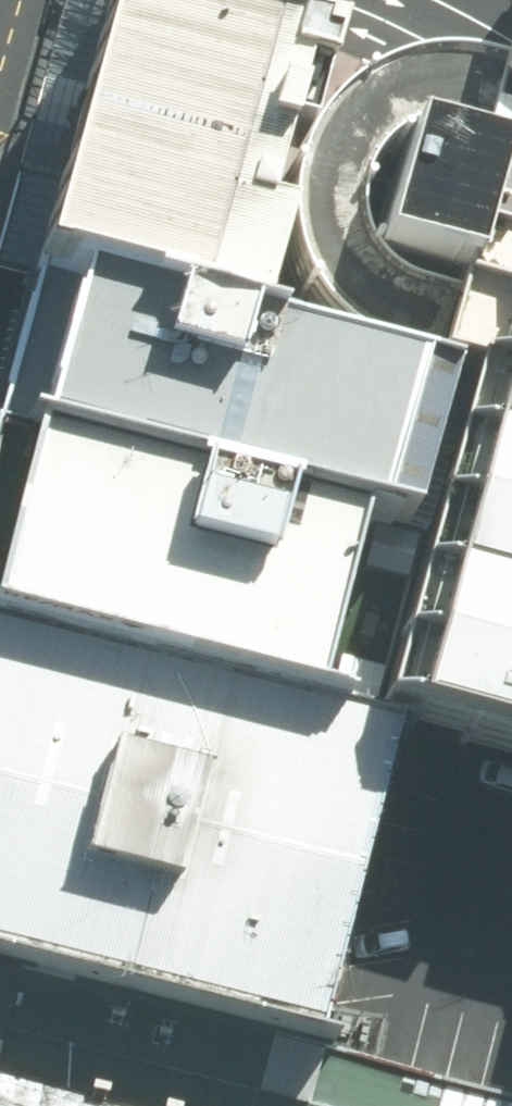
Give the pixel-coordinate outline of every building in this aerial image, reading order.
[(315,67),(108,0),(106,0),(31,280),(241,349),(315,67)] [(489,117),(511,124),(511,33),(504,63),(489,117)] [(483,370),(392,733),(489,758),(511,764),(511,255),(483,370)] [(409,549),(443,393),(241,349),(31,280),(0,409),(0,445),(356,535),(409,549)] [(313,708),(356,535),(0,445),(0,629),(313,708)] [(292,1039),(372,723),(313,708),(0,629),(0,962),(292,1039)] [(80,1105),(275,1105),(292,1039),(0,962),(0,1085),(80,1105)] [(292,1039),(275,1105),(511,1105),(511,1093),(292,1039)] [(0,1085),(0,1105),(79,1105),(0,1085)]
